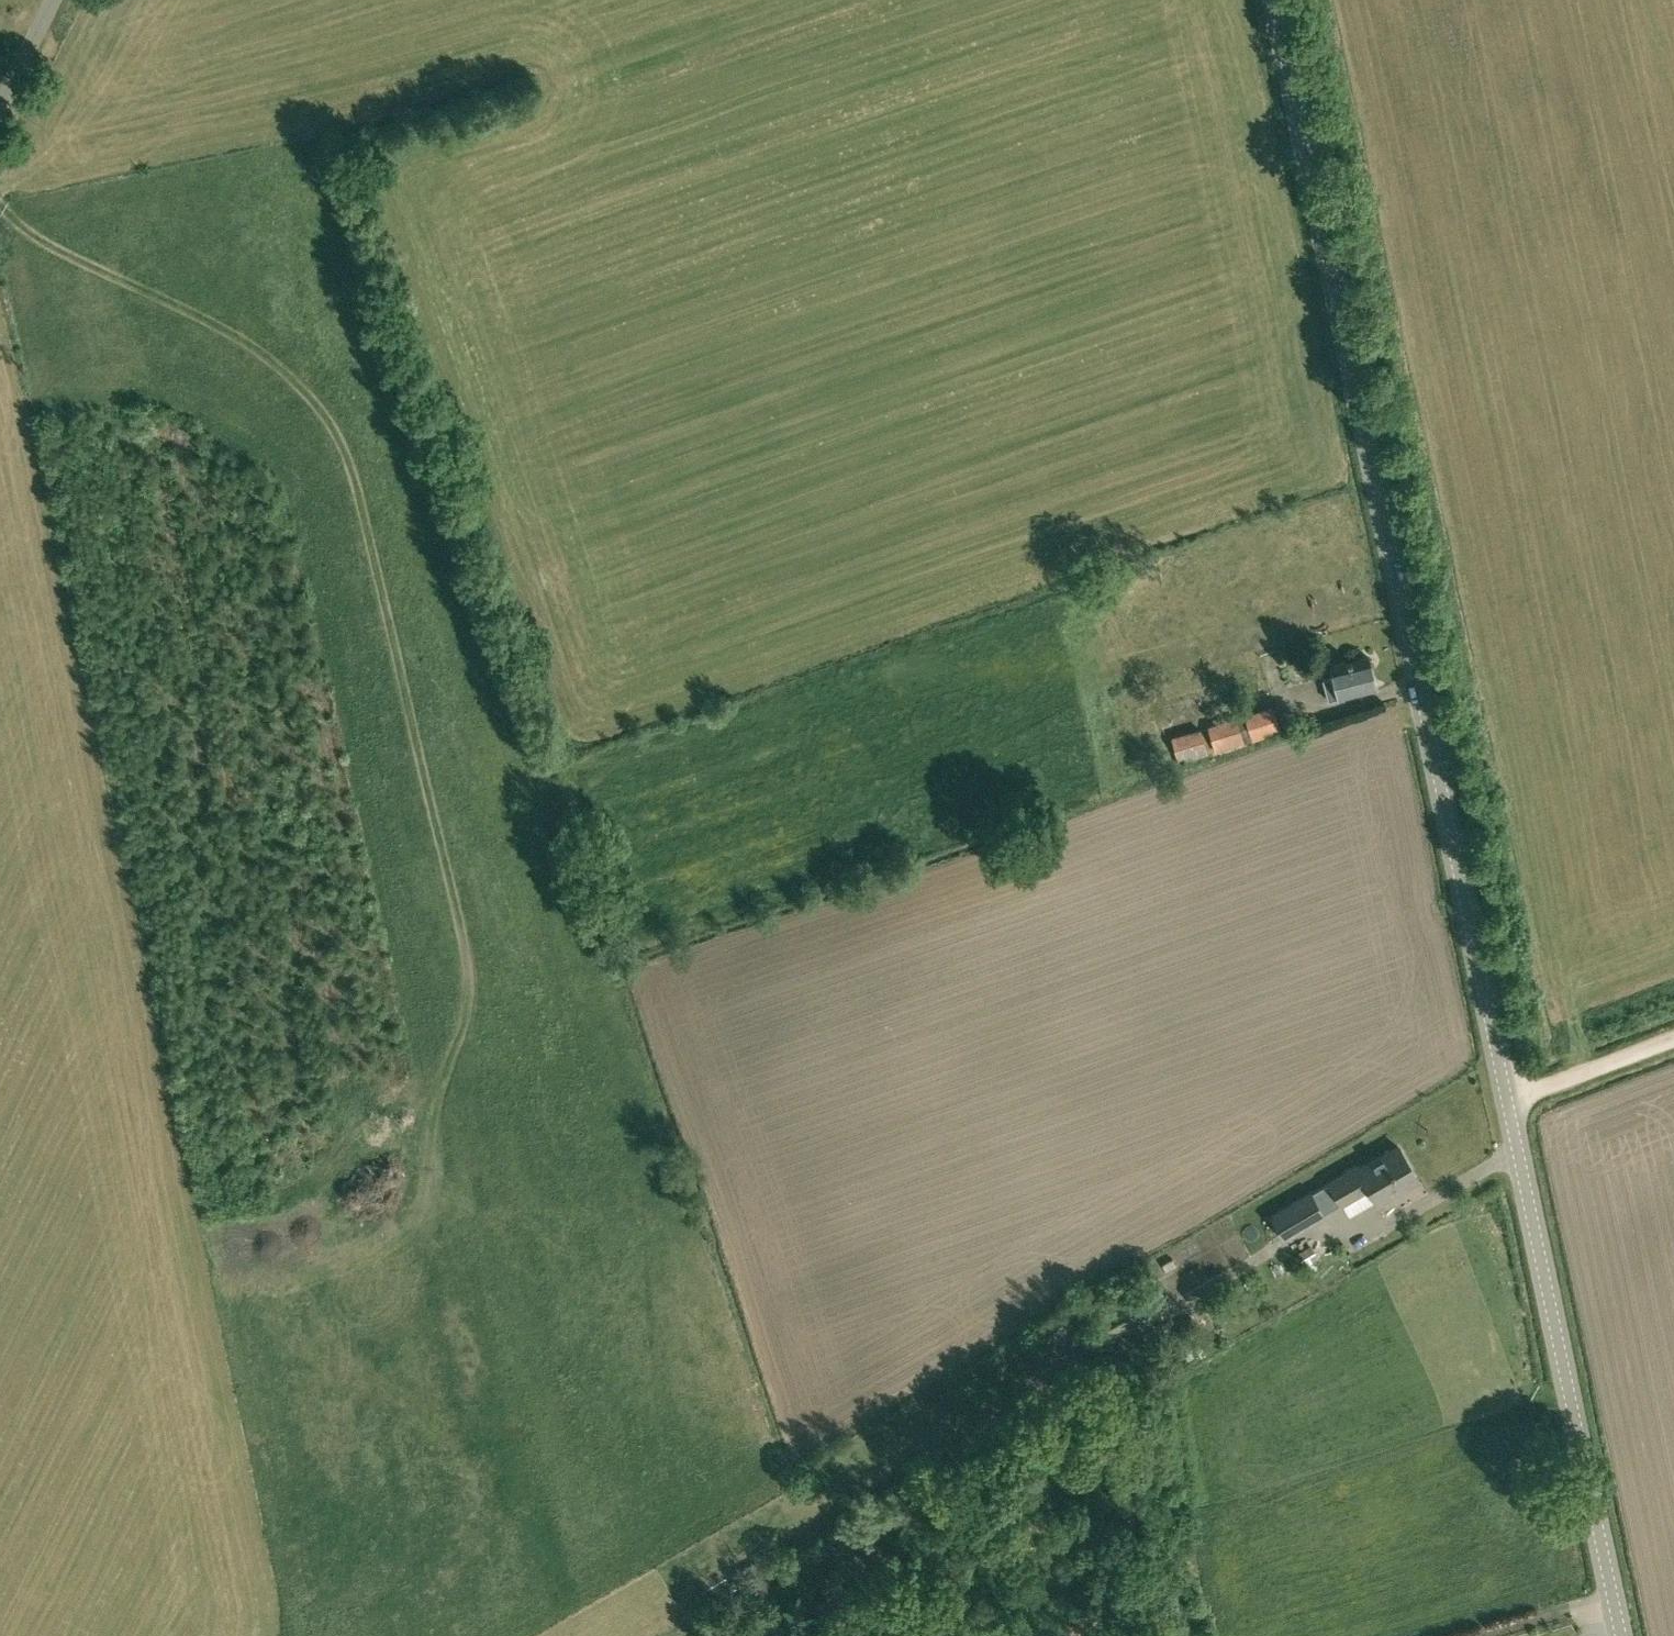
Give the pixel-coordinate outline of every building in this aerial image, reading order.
[(1373,658),(1368,657),(1367,654),(1331,663),(1334,675),(1323,678),(1328,698),(1376,686),(1371,668),(1374,664),(1373,658)] [(1273,704),(1244,713),(1252,740),(1281,731),(1273,704)] [(1236,715),(1207,724),(1215,750),(1244,742),(1236,715)] [(1174,748),(1178,762),(1208,753),(1200,726),(1171,735),(1171,737),(1159,740),(1162,752),(1174,748)] [(1359,1167),(1358,1164),(1329,1180),(1341,1201),(1368,1186),(1375,1199),(1391,1189),(1390,1187),(1414,1173),(1398,1145),(1359,1167)] [(1325,1214),(1310,1189),(1269,1212),(1284,1238),(1325,1214)]
